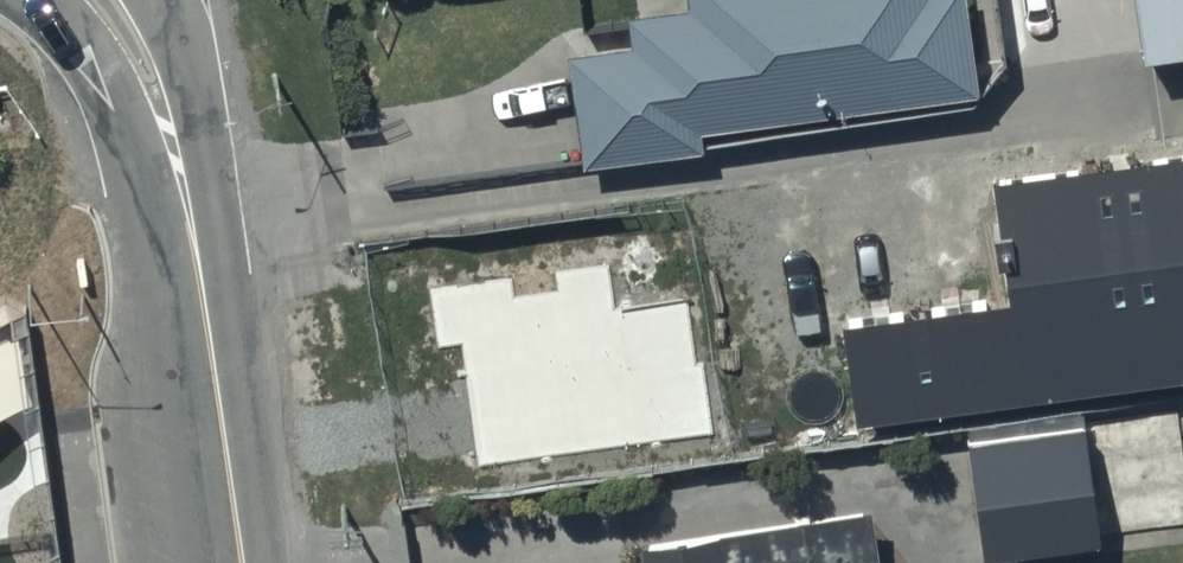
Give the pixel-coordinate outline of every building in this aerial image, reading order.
[(570,54),(585,166),(703,150),(701,132),(975,95),(962,0),(687,0),(688,8),(629,16),(633,47),(570,54)] [(1143,60),(1182,54),(1182,0),(1134,0),(1143,60)] [(1008,308),(848,331),(860,428),(1182,385),(1182,157),(991,186),(1008,308)] [(462,344),(481,465),(713,431),(694,299),(614,311),(606,262),(431,288),(440,346),(462,344)] [(1083,425),(968,439),(983,560),(1098,546),(1083,425)] [(813,550),(722,561),(718,531),(641,541),(644,562),(815,562),(813,550)]
